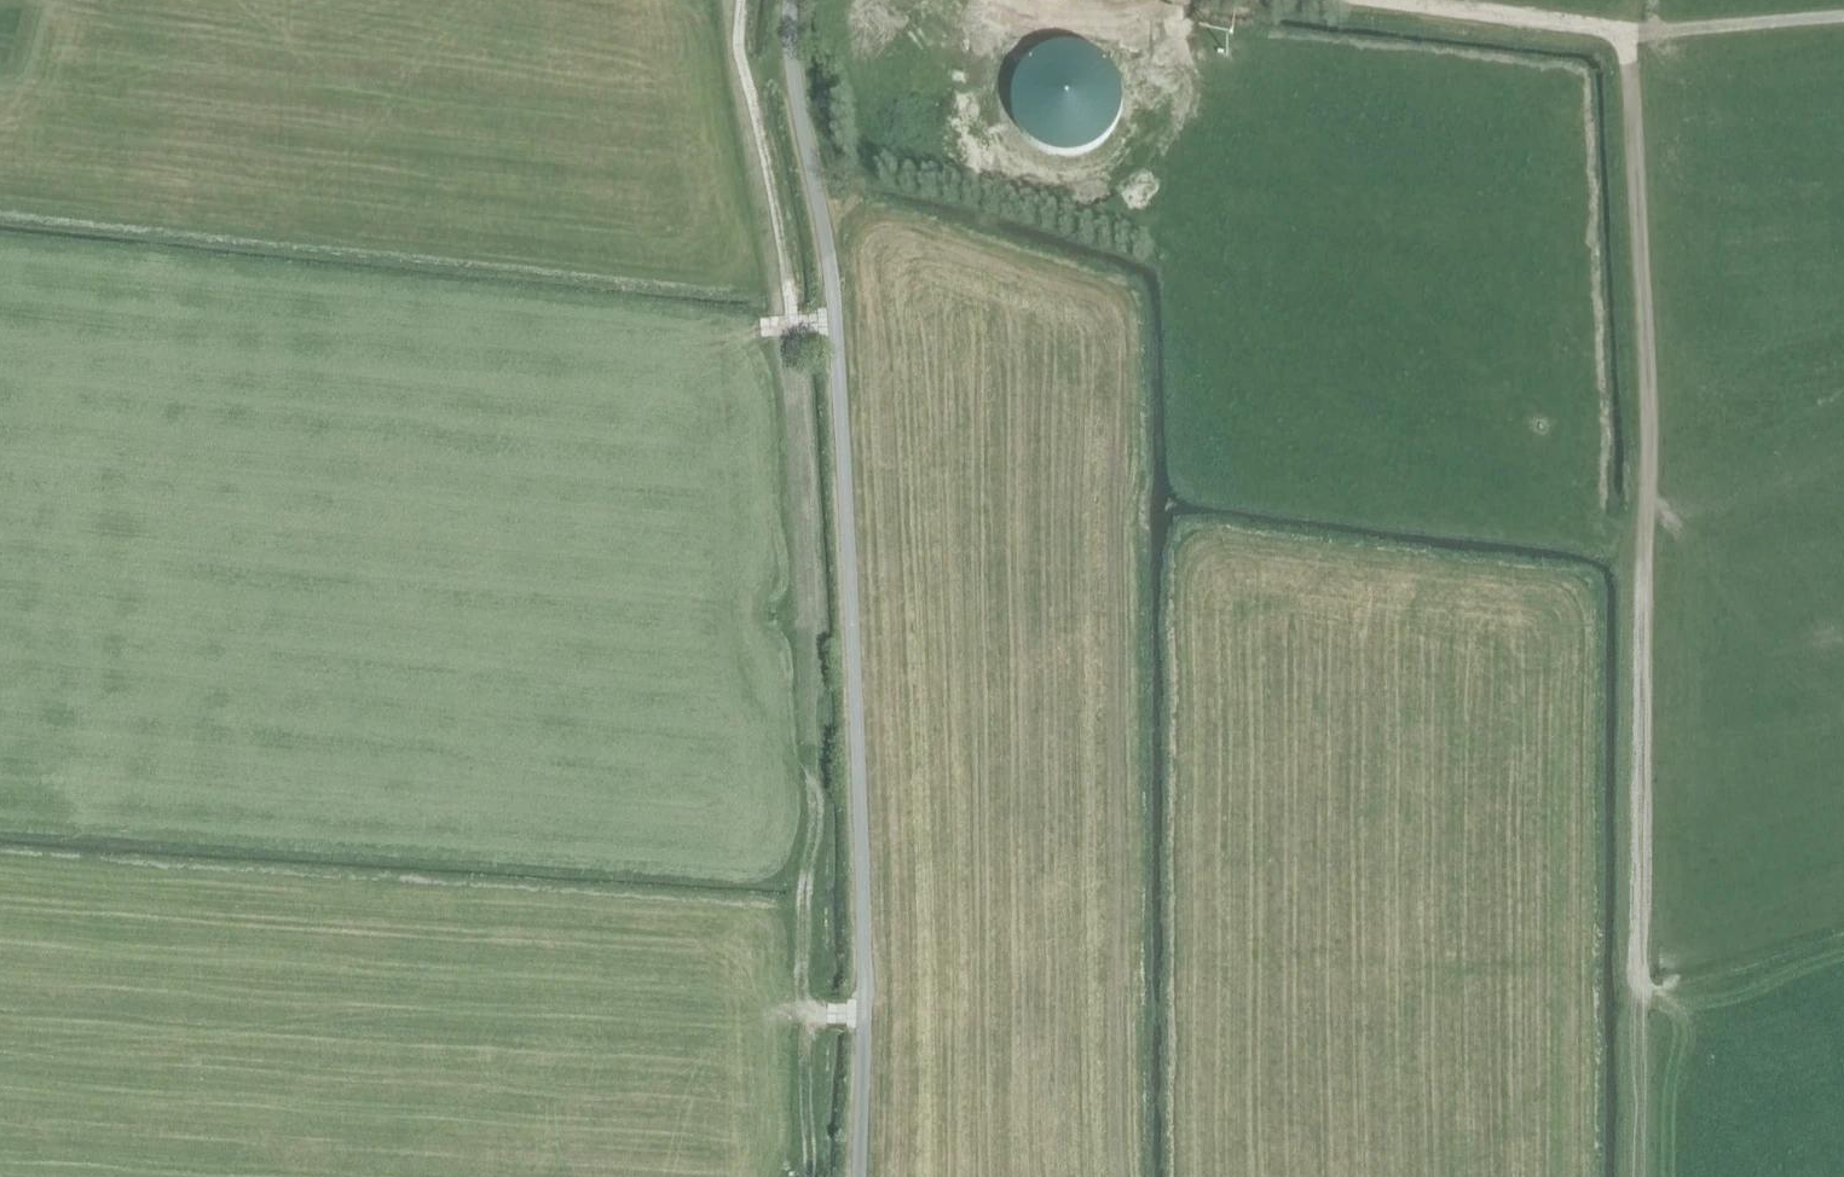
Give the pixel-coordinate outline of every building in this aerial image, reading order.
[(1098,112),(1097,44),(1030,45),(1031,113),(1098,112)]
